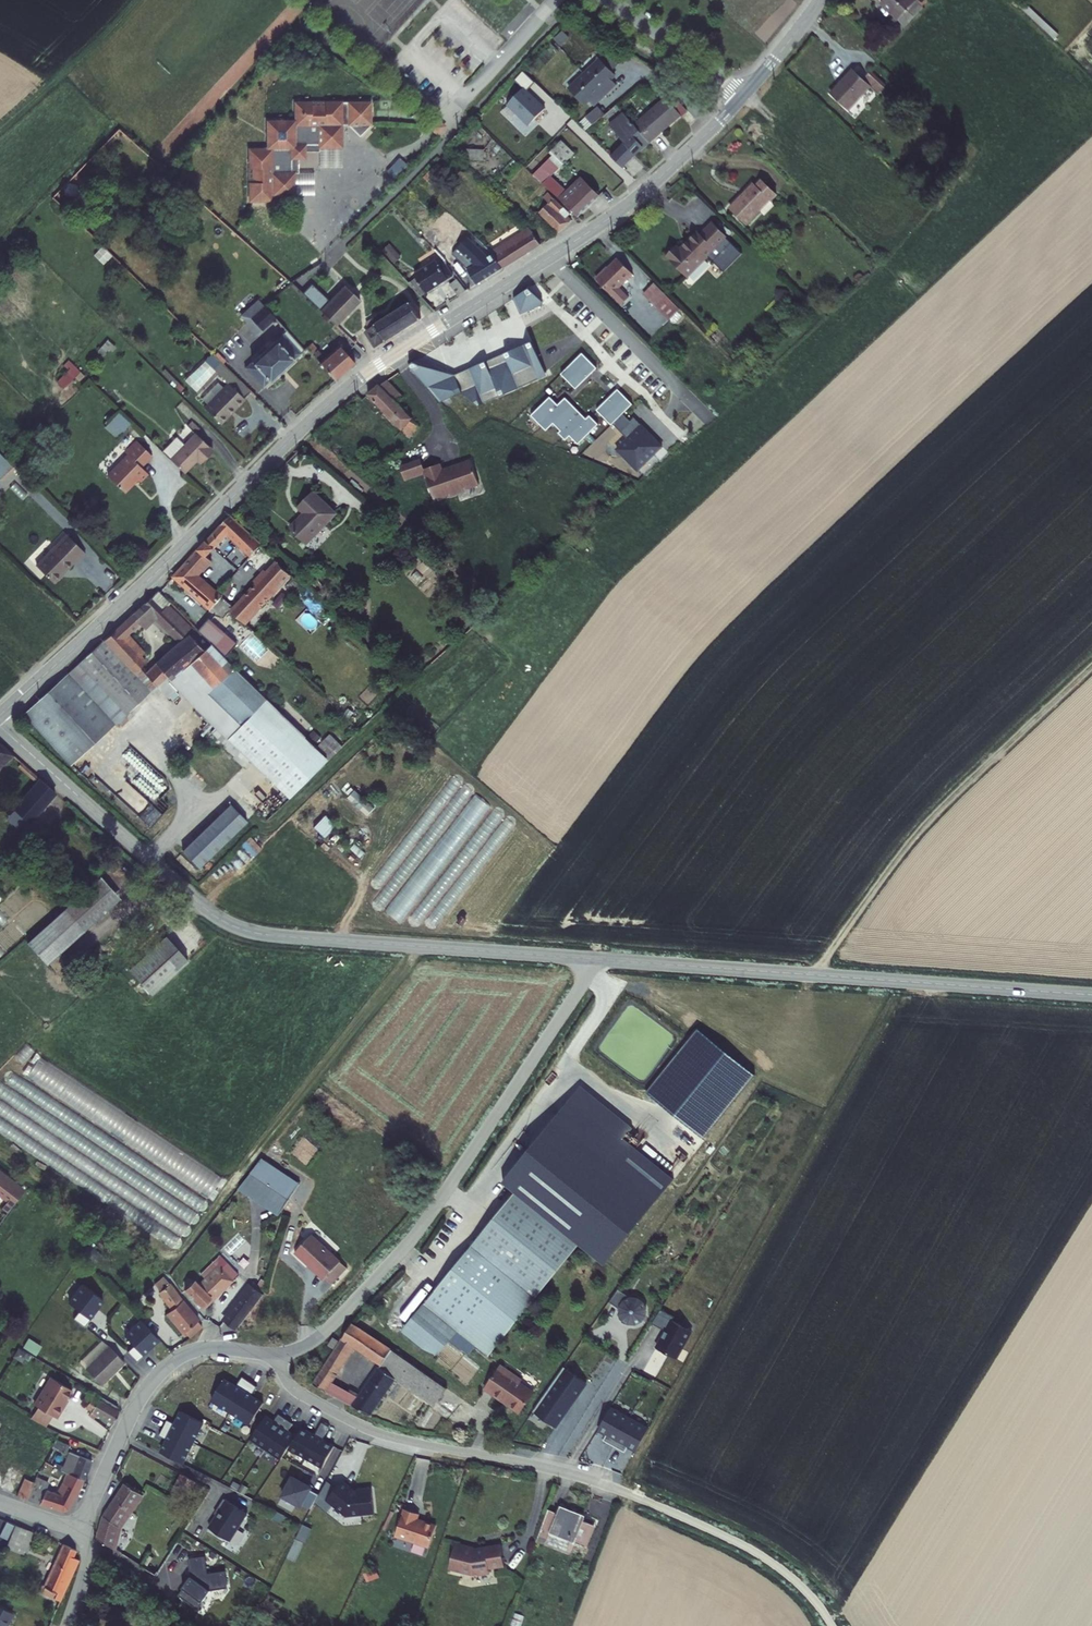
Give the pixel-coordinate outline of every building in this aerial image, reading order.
[(923,7),(916,0),(883,0),(881,2),(895,15),(889,21),(900,32),(923,7)] [(604,53),(597,60),(606,69),(614,62),(604,53)] [(595,57),(563,88),(579,104),(583,99),(589,105),(611,83),(606,78),(610,73),(606,69),(597,60),(595,57)] [(534,84),(522,72),(513,81),(522,89),(506,105),(528,126),(544,110),(525,92),(534,84)] [(859,82),(850,74),(828,99),(844,114),(866,91),(875,98),(883,90),(865,75),(859,82)] [(660,95),(629,123),(644,140),(675,112),(660,95)] [(253,149),(254,201),(277,201),(277,195),(299,195),(299,172),(296,172),(295,158),(310,158),(309,144),(323,144),(323,147),(346,146),(346,124),(352,124),(364,136),(375,123),(374,100),(299,102),(299,119),(270,120),(271,149),(253,149)] [(579,118),(585,126),(598,115),(591,107),(579,118)] [(629,123),(619,112),(605,124),(620,141),(607,154),(618,166),(629,155),(628,154),(644,140),(629,123)] [(431,126),(439,134),(447,126),(438,118),(431,126)] [(489,127),(479,118),(475,123),(485,132),(489,127)] [(573,151),(562,141),(529,173),(540,184),(548,175),(573,151)] [(346,146),(323,147),(324,166),(347,166),(346,146)] [(318,171),(299,172),(299,195),(318,194),(318,171)] [(571,197),(548,175),(540,184),(563,204),(571,197)] [(762,185),(758,181),(751,187),(767,203),(771,199),(775,202),(781,194),(767,180),(762,185)] [(576,217),(598,197),(586,183),(571,197),(563,204),(576,217)] [(767,203),(751,187),(733,206),(749,222),(767,203)] [(569,214),(550,196),(543,203),(548,208),(540,216),(558,233),(571,220),(568,216),(569,214)] [(518,237),(486,257),(499,271),(543,242),(535,232),(526,223),(514,230),(518,237)] [(679,248),(674,244),(665,253),(686,275),(708,255),(727,238),(713,223),(701,234),(698,231),(679,248)] [(443,261),(458,248),(477,269),(469,275),(478,285),(499,271),(486,257),(459,227),(433,250),(443,261)] [(723,272),(742,254),(727,238),(708,255),(723,272)] [(96,253),(105,262),(114,253),(104,244),(96,253)] [(402,257),(392,245),(385,251),(396,263),(402,257)] [(635,275),(619,259),(600,280),(626,305),(632,298),(622,289),(635,275)] [(416,281),(411,285),(421,297),(453,277),(441,262),(438,264),(435,261),(412,277),(416,281)] [(288,276),(276,289),(282,296),(295,283),(294,281),(288,276)] [(468,291),(461,280),(451,286),(460,297),(468,291)] [(315,284),(306,293),(338,324),(362,298),(347,283),(331,299),(315,284)] [(682,309),(656,283),(646,294),(672,320),(682,309)] [(514,299),(521,315),(543,306),(543,302),(530,289),(514,299)] [(254,324),(268,310),(259,300),(241,317),(258,335),(261,332),(254,324)] [(411,303),(379,323),(380,324),(372,329),(377,337),(383,334),(385,339),(388,337),(390,340),(423,321),(411,303)] [(261,332),(275,318),(268,310),(254,324),(261,332)] [(383,334),(377,337),(379,341),(382,345),(390,340),(388,337),(385,339),(383,334)] [(298,357),(278,337),(244,371),(264,391),(298,357)] [(311,342),(306,349),(314,357),(319,352),(311,342)] [(339,342),(317,360),(335,379),(358,363),(339,342)] [(531,342),(454,375),(418,358),(408,365),(439,402),(461,393),(477,406),(493,399),(491,395),(544,373),(531,342)] [(598,368),(583,354),(563,374),(578,389),(598,368)] [(65,386),(82,370),(73,360),(55,376),(65,386)] [(227,385),(204,408),(221,425),(247,402),(244,399),(251,392),(222,363),(214,372),(227,385)] [(546,376),(544,373),(491,395),(493,399),(546,376)] [(379,385),(367,394),(410,438),(420,428),(399,405),(393,400),(400,394),(387,381),(380,386),(379,385)] [(624,413),(634,404),(619,389),(598,410),(613,424),(615,423),(624,413)] [(405,399),(400,394),(393,400),(399,405),(405,399)] [(554,411),(560,405),(552,397),(533,416),(549,431),(556,423),(561,418),(554,411)] [(560,405),(554,411),(561,418),(556,423),(563,431),(582,412),(567,398),(560,405)] [(121,410),(107,425),(119,436),(133,421),(121,410)] [(582,412),(563,431),(561,433),(568,440),(572,436),(581,444),(600,424),(592,415),(588,419),(582,412)] [(642,425),(643,424),(636,417),(632,421),(624,413),(615,423),(629,438),(619,448),(640,469),(664,445),(646,427),(645,429),(642,425)] [(339,424),(333,418),(314,434),(321,440),(339,424)] [(198,433),(203,428),(195,420),(190,425),(198,433)] [(172,458),(171,459),(186,473),(202,456),(207,460),(215,451),(198,433),(186,444),(172,458)] [(178,437),(165,451),(172,458),(186,444),(178,437)] [(130,453),(109,474),(124,489),(137,476),(143,481),(151,474),(143,467),(156,455),(138,438),(126,450),(130,453)] [(0,461),(0,479),(9,488),(24,471),(7,454),(0,461)] [(403,474),(424,467),(422,463),(419,454),(399,461),(403,474)] [(464,484),(464,483),(478,478),(470,454),(441,464),(438,457),(422,463),(424,467),(433,493),(449,488),(449,489),(464,484)] [(300,504),(305,510),(291,524),(308,540),(336,511),(314,489),(300,504)] [(232,513),(208,539),(216,547),(229,531),(252,552),(262,541),(232,513)] [(87,550),(66,529),(46,550),(64,567),(75,556),(78,559),(87,550)] [(208,539),(200,547),(209,554),(216,547),(208,539)] [(209,554),(200,547),(175,575),(212,607),(223,595),(200,574),(213,558),(209,554)] [(46,550),(38,559),(55,576),(64,567),(46,550)] [(246,623),(291,575),(275,560),(265,571),(262,569),(249,582),(254,586),(232,610),(246,623)] [(179,639),(191,627),(167,603),(171,599),(162,589),(155,597),(151,593),(136,607),(146,618),(151,613),(179,639)] [(226,653),(210,638),(207,642),(193,628),(151,666),(125,637),(141,622),(131,612),(80,659),(83,663),(28,713),(76,764),(171,677),(292,797),(332,759),(226,653)] [(226,653),(237,642),(210,615),(199,626),(210,638),(226,653)] [(17,756),(0,740),(0,772),(17,756)] [(24,762),(20,768),(39,788),(15,815),(31,828),(60,795),(24,762)] [(347,794),(369,814),(375,807),(356,789),(352,793),(351,791),(347,794)] [(473,791),(388,910),(403,922),(489,803),(473,791)] [(187,850),(204,868),(251,820),(234,803),(187,850)] [(421,922),(501,814),(492,807),(412,915),(421,922)] [(326,814),(315,826),(327,836),(337,824),(326,814)] [(394,870),(376,902),(386,907),(404,875),(394,870)] [(459,870),(430,920),(439,926),(469,876),(459,870)] [(107,878),(32,944),(53,967),(128,901),(107,878)] [(465,922),(461,918),(456,924),(460,928),(465,922)] [(188,960),(166,937),(130,971),(153,994),(188,960)] [(699,1029),(648,1092),(704,1139),(756,1076),(699,1029)] [(37,1052),(25,1072),(65,1096),(77,1077),(37,1052)] [(581,1085),(504,1180),(516,1190),(579,1241),(606,1263),(675,1179),(624,1138),(633,1127),(581,1085)] [(262,1159),(251,1174),(289,1199),(299,1183),(262,1159)] [(198,1162),(188,1182),(210,1193),(220,1173),(198,1162)] [(24,1192),(13,1184),(15,1182),(0,1170),(0,1196),(6,1201),(1,1207),(8,1213),(24,1192)] [(289,1199),(251,1174),(239,1189),(279,1215),(289,1199)] [(24,1192),(25,1190),(15,1182),(13,1184),(24,1192)] [(516,1190),(424,1302),(456,1328),(477,1345),(489,1355),(579,1241),(516,1190)] [(309,1230),(293,1250),(323,1275),(325,1273),(339,1255),(309,1230)] [(104,1260),(94,1249),(86,1256),(96,1267),(104,1260)] [(201,1282),(197,1278),(187,1288),(204,1304),(216,1291),(219,1293),(240,1270),(221,1252),(204,1270),(208,1274),(201,1282)] [(346,1260),(339,1255),(325,1273),(331,1278),(346,1260)] [(265,1294),(252,1284),(224,1319),(237,1329),(265,1294)] [(91,1313),(100,1300),(81,1285),(66,1304),(77,1312),(71,1320),(82,1328),(93,1314),(91,1313)] [(199,1321),(168,1286),(159,1294),(168,1305),(162,1309),(187,1339),(201,1327),(197,1322),(199,1321)] [(631,1297),(619,1289),(610,1301),(621,1309),(622,1315),(626,1320),(632,1323),(639,1322),(645,1317),(646,1310),(645,1304),(642,1300),(637,1298),(631,1297)] [(456,1328),(424,1302),(402,1329),(434,1355),(449,1336),(456,1328)] [(675,1321),(677,1318),(661,1309),(653,1322),(667,1330),(658,1347),(679,1359),(694,1332),(675,1321)] [(352,1319),(314,1380),(372,1415),(398,1381),(383,1371),(380,1368),(357,1398),(332,1382),(356,1345),(387,1366),(397,1352),(352,1319)] [(150,1348),(160,1338),(145,1322),(128,1338),(136,1346),(130,1351),(139,1362),(152,1350),(150,1348)] [(470,1354),(477,1345),(456,1328),(449,1336),(470,1354)] [(335,1333),(329,1341),(334,1344),(340,1336),(335,1333)] [(85,1371),(107,1348),(106,1346),(100,1342),(78,1365),(85,1371)] [(36,1358),(41,1350),(28,1343),(23,1350),(36,1358)] [(123,1363),(107,1348),(85,1371),(100,1386),(123,1363)] [(654,1351),(643,1370),(655,1377),(666,1358),(654,1351)] [(402,1376),(434,1398),(443,1386),(397,1352),(387,1366),(383,1371),(398,1381),(402,1376)] [(520,1381),(523,1378),(502,1363),(485,1387),(503,1399),(504,1398),(510,1402),(509,1404),(520,1411),(534,1390),(520,1381)] [(585,1382),(564,1367),(548,1390),(570,1404),(585,1382)] [(402,1376),(398,1381),(430,1404),(434,1398),(402,1376)] [(250,1398),(255,1389),(241,1379),(235,1390),(223,1383),(211,1404),(250,1426),(262,1405),(250,1398)] [(67,1408),(65,1407),(74,1393),(52,1380),(36,1408),(40,1411),(54,1419),(59,1421),(67,1408)] [(434,1398),(430,1404),(433,1407),(447,1389),(443,1386),(434,1398)] [(570,1404),(548,1390),(533,1412),(554,1427),(570,1404)] [(94,1395),(87,1407),(92,1411),(99,1398),(94,1395)] [(114,1410),(115,1407),(99,1398),(92,1411),(90,1414),(94,1418),(97,1413),(112,1421),(117,1412),(114,1410)] [(615,1446),(631,1418),(611,1407),(600,1428),(609,1433),(605,1440),(615,1446)] [(54,1419),(40,1411),(36,1418),(50,1427),(54,1419)] [(166,1439),(160,1451),(182,1462),(202,1423),(180,1411),(174,1424),(166,1420),(158,1435),(166,1439)] [(276,1421),(267,1415),(252,1438),(284,1458),(290,1447),(298,1435),(290,1430),(294,1423),(280,1414),(276,1421)] [(639,1450),(650,1429),(631,1418),(615,1446),(626,1452),(630,1445),(639,1450)] [(331,1426),(324,1422),(318,1434),(304,1426),(298,1435),(290,1447),(326,1466),(337,1444),(325,1438),(331,1426)] [(54,1444),(67,1451),(71,1443),(58,1436),(54,1444)] [(70,1450),(61,1466),(67,1470),(84,1479),(91,1460),(70,1450)] [(84,1479),(67,1470),(63,1480),(79,1489),(84,1479)] [(56,1493),(47,1488),(52,1480),(39,1474),(36,1480),(27,1498),(67,1511),(79,1489),(63,1480),(56,1493)] [(34,1478),(28,1475),(17,1495),(27,1498),(36,1480),(34,1478)] [(195,1482),(184,1475),(174,1491),(186,1499),(195,1482)] [(312,1491),(314,1489),(294,1479),(284,1498),(304,1508),(306,1503),(315,1508),(317,1503),(321,1496),(312,1491)] [(362,1489),(354,1487),(344,1480),(338,1489),(330,1500),(337,1505),(351,1515),(379,1512),(376,1487),(362,1489)] [(103,1513),(97,1535),(114,1547),(122,1525),(142,1495),(124,1482),(103,1513)] [(330,1500),(338,1489),(328,1482),(321,1496),(317,1503),(325,1507),(333,1512),(337,1505),(330,1500)] [(230,1541),(248,1513),(224,1498),(218,1509),(220,1510),(209,1528),(230,1541)] [(418,1520),(421,1514),(406,1508),(396,1535),(429,1547),(437,1526),(424,1521),(423,1522),(418,1520)] [(557,1513),(548,1510),(536,1543),(545,1546),(546,1544),(574,1554),(578,1543),(588,1546),(595,1524),(585,1521),(586,1518),(558,1509),(557,1513)] [(287,1518),(279,1513),(275,1521),(283,1525),(287,1518)] [(5,1519),(0,1528),(0,1531),(6,1534),(11,1523),(5,1519)] [(31,1532),(15,1523),(3,1544),(20,1553),(31,1532)] [(465,1545),(456,1542),(449,1568),(472,1574),(477,1573),(478,1576),(493,1572),(492,1566),(507,1563),(502,1543),(487,1547),(487,1545),(477,1548),(474,1549),(473,1549),(466,1547),(465,1545)] [(76,1550),(63,1544),(41,1595),(60,1604),(76,1564),(71,1561),(76,1550)] [(151,1552),(143,1566),(157,1575),(165,1560),(151,1552)] [(226,1571),(208,1573),(206,1555),(189,1559),(192,1570),(193,1570),(192,1576),(179,1595),(198,1610),(203,1604),(202,1603),(211,1590),(228,1588),(226,1571)] [(0,1603),(0,1625),(8,1625),(16,1612),(0,1603)]
